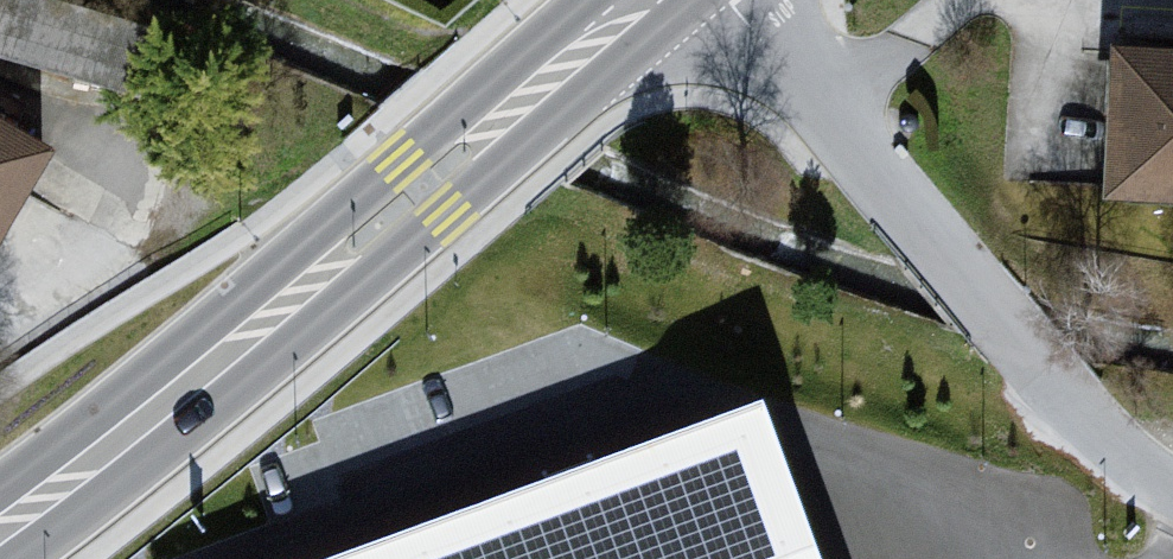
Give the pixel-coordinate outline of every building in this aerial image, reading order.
[(1115,41),(1108,179),(1172,183),(1172,44),(1115,41)] [(1,276),(68,157),(0,118),(0,275),(1,276)] [(779,388),(233,558),(832,558),(779,388)]
